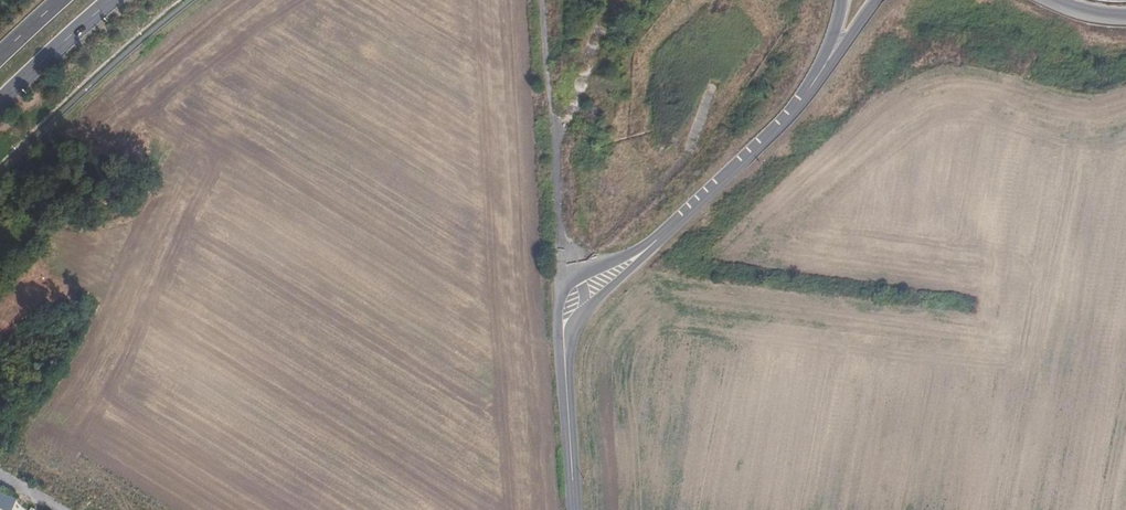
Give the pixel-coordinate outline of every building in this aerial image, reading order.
[(0,493),(0,508),(4,509),(11,509),(16,499),(1,492),(0,493)]
